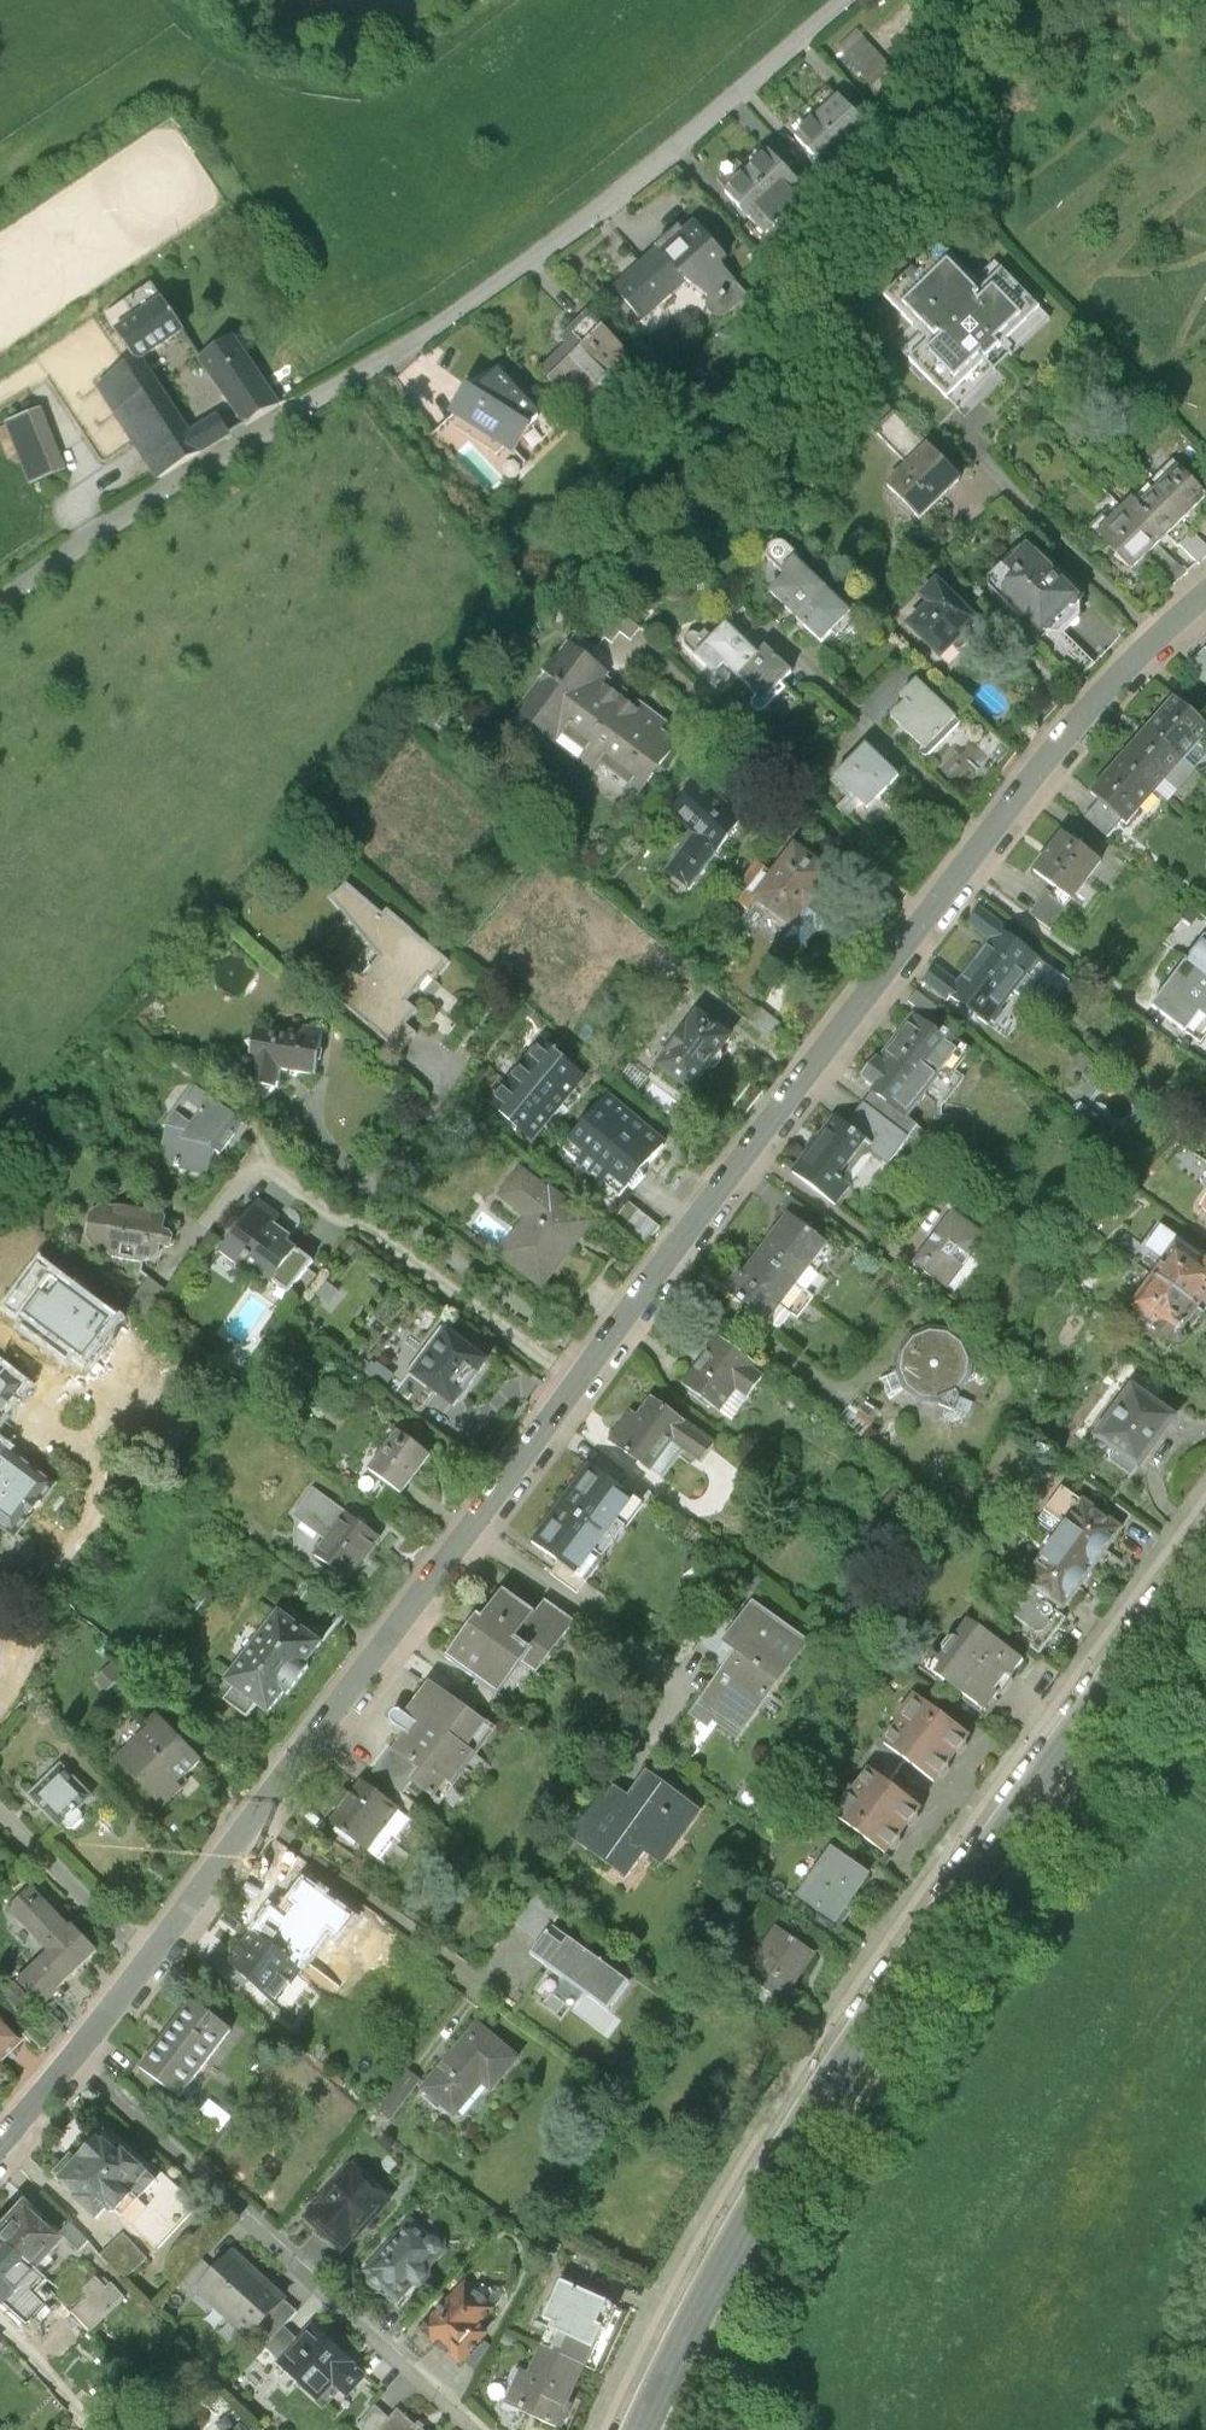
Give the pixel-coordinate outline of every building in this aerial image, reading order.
[(852,89),(830,109),(867,150),(889,131),(852,89)] [(846,170),(867,150),(830,109),(808,129),(846,170)] [(781,144),(758,164),(797,208),(820,188),(781,144)] [(774,228),(797,208),(758,164),(735,184),(774,228)] [(670,241),(628,282),(655,310),(696,271),(717,293),(737,274),(726,262),(739,249),(708,217),(676,248),(670,241)] [(957,236),(902,289),(946,334),(922,357),(977,413),(1015,376),(1007,368),(1064,314),(1010,258),(993,274),(957,236)] [(136,321),(117,334),(135,360),(136,362),(137,361),(182,331),(152,284),(124,302),(136,321)] [(582,399),(639,348),(601,305),(544,356),(582,399)] [(232,339),(199,359),(246,425),(278,405),(232,339)] [(97,385),(158,479),(231,434),(222,422),(217,419),(216,419),(214,419),(190,434),(137,361),(136,362),(135,360),(97,385)] [(557,416),(515,371),(498,388),(509,400),(497,412),(527,444),(557,416)] [(502,468),(527,444),(497,412),(489,403),(463,427),(502,468)] [(935,508),(973,470),(911,408),(891,428),(923,460),(905,479),(935,508)] [(36,413),(7,424),(31,484),(60,473),(36,413)] [(860,430),(872,443),(890,427),(878,414),(860,430)] [(1167,477),(1197,509),(1205,500),(1205,468),(1191,453),(1167,477)] [(1197,509),(1167,477),(1142,501),(1173,533),(1197,509)] [(1148,559),(1173,533),(1142,501),(1117,527),(1148,559)] [(1193,539),(1205,551),(1205,528),(1205,526),(1193,539)] [(786,587),(811,611),(841,581),(800,540),(797,538),(794,537),(792,537),(788,538),(785,541),(783,544),(782,548),(783,553),(785,556),(801,571),(786,587)] [(1094,588),(1040,537),(1004,575),(1058,626),(1074,627),(1094,606),(1094,588)] [(1001,608),(958,565),(939,584),(949,594),(928,615),(961,647),(1001,608)] [(866,605),(841,581),(811,611),(836,637),(848,625),(854,631),(879,606),(872,599),(866,605)] [(647,638),(656,625),(632,609),(624,621),(607,609),(592,631),(614,646),(622,635),(629,640),(636,630),(647,638)] [(723,622),(717,629),(714,626),(710,626),(706,627),(704,629),(702,634),(703,638),(705,641),(714,649),(710,653),(729,671),(740,660),(753,672),(774,651),(742,620),(732,630),(723,622)] [(585,637),(534,706),(653,795),(697,737),(677,722),(682,716),(621,671),(625,667),(585,637)] [(753,672),(773,691),(770,694),(770,697),(771,701),(773,703),(777,705),(780,704),(784,702),(803,681),(797,676),(806,666),(782,643),(774,651),(753,672)] [(972,712),(933,675),(917,691),(922,697),(907,712),(941,744),(972,712)] [(1161,719),(1198,753),(1205,743),(1205,706),(1188,690),(1161,719)] [(1161,719),(1132,753),(1169,785),(1198,753),(1161,719)] [(884,736),(847,775),(880,806),(917,767),(884,736)] [(1141,818),(1169,785),(1132,753),(1103,785),(1116,796),(1138,816),(1141,818)] [(1198,753),(1169,785),(1181,796),(1205,768),(1205,760),(1198,753)] [(714,826),(685,863),(709,879),(770,798),(759,786),(746,797),(720,773),(690,805),(714,826)] [(1123,833),(1138,816),(1116,796),(1101,813),(1123,833)] [(1075,885),(1087,894),(1116,857),(1079,829),(1051,866),(1075,885)] [(772,891),(809,919),(799,932),(815,944),(831,923),(842,931),(857,911),(830,891),(850,864),(813,837),(787,871),(771,859),(746,893),(762,905),(772,891)] [(347,990),(415,1047),(432,1028),(421,1019),(433,1005),(421,994),(443,968),(450,975),(466,956),(404,904),(401,908),(364,878),(346,892),(397,954),(380,973),(369,964),(347,990)] [(1045,911),(1067,928),(1087,903),(1083,900),(1087,894),(1075,885),(1069,893),(1062,888),(1045,911)] [(1011,936),(994,959),(1029,985),(1057,947),(997,903),(986,918),(1011,936)] [(1003,1021),(1029,985),(994,959),(979,979),(951,959),(940,975),(1003,1021)] [(1171,1005),(1205,1031),(1205,959),(1171,1005)] [(931,985),(924,996),(945,1012),(953,1001),(931,985)] [(675,1060),(709,1085),(749,1031),(715,1006),(675,1060)] [(895,1079),(890,1085),(922,1110),(977,1039),(934,1006),(900,1050),(896,1047),(880,1068),(895,1079)] [(319,1027),(273,1019),(266,1057),(273,1058),(270,1074),(292,1078),(295,1062),(331,1068),(339,1023),(320,1020),(319,1027)] [(559,1035),(541,1056),(581,1090),(599,1069),(559,1035)] [(581,1090),(541,1056),(523,1076),(563,1111),(581,1090)] [(563,1111),(523,1076),(504,1099),(544,1133),(563,1111)] [(184,1110),(174,1162),(224,1167),(229,1143),(234,1146),(258,1114),(207,1077),(184,1110)] [(890,1085),(881,1097),(925,1131),(934,1119),(922,1110),(890,1085)] [(684,1132),(627,1086),(582,1139),(639,1186),(684,1132)] [(881,1097),(862,1122),(886,1141),(883,1145),(902,1160),(925,1131),(881,1097)] [(850,1113),(810,1166),(852,1199),(865,1183),(858,1177),(883,1145),(886,1141),(862,1122),(850,1113)] [(566,1182),(536,1159),(515,1187),(543,1208),(516,1243),(561,1277),(611,1211),(568,1179),(566,1182)] [(806,1190),(796,1204),(802,1209),(820,1223),(831,1209),(806,1190)] [(274,1193),(236,1244),(284,1279),(288,1273),(313,1239),(303,1232),(307,1228),(290,1215),(295,1208),(274,1193)] [(675,1219),(644,1194),(628,1214),(660,1239),(675,1219)] [(117,1198),(105,1206),(102,1230),(110,1243),(123,1244),(125,1250),(160,1255),(164,1252),(169,1253),(176,1249),(177,1238),(183,1239),(189,1237),(190,1228),(187,1223),(181,1222),(182,1211),(177,1204),(135,1197),(130,1200),(117,1198)] [(996,1228),(963,1205),(927,1255),(960,1278),(996,1228)] [(802,1209),(773,1247),(815,1278),(844,1241),(820,1223),(802,1209)] [(1189,1234),(1167,1265),(1205,1293),(1205,1246),(1189,1234)] [(288,1273),(304,1285),(329,1251),(313,1239),(288,1273)] [(786,1317),(815,1278),(773,1247),(744,1285),(786,1317)] [(117,1319),(41,1262),(1,1314),(77,1371),(111,1326),(117,1319)] [(1205,1307),(1205,1293),(1167,1265),(1145,1296),(1170,1314),(1167,1319),(1190,1335),(1196,1334),(1199,1330),(1199,1324),(1195,1322),(1205,1307)] [(506,1347),(464,1317),(439,1352),(435,1349),(428,1359),(474,1393),(506,1347)] [(906,1394),(922,1380),(937,1389),(950,1390),(952,1398),(967,1403),(983,1410),(988,1397),(973,1391),(971,1384),(982,1370),(984,1353),(978,1335),(963,1323),(942,1321),(925,1329),(914,1345),(914,1365),(896,1372),(902,1390),(906,1394)] [(773,1360),(737,1332),(702,1377),(735,1403),(753,1380),(765,1389),(780,1370),(771,1363),(773,1360)] [(25,1387),(0,1368),(0,1420),(25,1387)] [(1143,1375),(1107,1426),(1151,1457),(1187,1406),(1143,1375)] [(895,1406),(872,1390),(856,1410),(875,1431),(895,1406)] [(646,1406),(625,1434),(664,1463),(687,1433),(717,1455),(729,1438),(667,1393),(653,1411),(646,1406)] [(442,1449),(411,1426),(383,1463),(414,1486),(442,1449)] [(12,1533),(16,1536),(18,1534),(55,1485),(8,1450),(2,1459),(0,1458),(0,1524),(12,1533)] [(604,1458),(576,1496),(618,1528),(647,1490),(630,1478),(604,1458)] [(640,1466),(630,1478),(647,1490),(657,1498),(666,1486),(640,1466)] [(396,1528),(329,1480),(309,1507),(343,1532),(331,1549),(363,1572),(396,1528)] [(1080,1519),(1068,1536),(1107,1564),(1136,1524),(1133,1522),(1098,1496),(1078,1481),(1060,1505),(1080,1519)] [(589,1566),(618,1528),(576,1496),(547,1534),(574,1554),(589,1566)] [(1038,1576),(1043,1580),(1062,1594),(1077,1604),(1107,1564),(1068,1536),(1038,1576)] [(574,1554),(564,1567),(591,1587),(601,1574),(589,1566),(574,1554)] [(715,1586),(704,1576),(690,1591),(701,1601),(715,1586)] [(1059,1598),(1062,1594),(1043,1580),(1041,1583),(1038,1581),(1022,1604),(1034,1612),(1025,1624),(1054,1645),(1078,1612),(1059,1598)] [(463,1648),(493,1670),(515,1686),(539,1654),(549,1640),(534,1628),(552,1604),(521,1582),(501,1609),(495,1604),(463,1648)] [(559,1593),(552,1604),(534,1628),(549,1640),(539,1654),(554,1665),(590,1615),(559,1593)] [(754,1620),(744,1633),(758,1644),(744,1663),(709,1710),(727,1723),(734,1713),(759,1732),(828,1637),(772,1596),(754,1620)] [(275,1694),(286,1702),(339,1633),(297,1601),(233,1686),(264,1709),(275,1694)] [(758,1644),(744,1633),(754,1620),(730,1603),(710,1630),(734,1647),(729,1653),(744,1663),(758,1644)] [(1039,1657),(984,1616),(947,1666),(1002,1706),(1039,1657)] [(131,1656),(113,1672),(125,1685),(143,1668),(131,1656)] [(493,1670),(483,1685),(495,1693),(512,1706),(522,1692),(515,1686),(493,1670)] [(462,1685),(448,1674),(423,1709),(416,1704),(408,1714),(424,1725),(411,1742),(438,1762),(430,1774),(452,1791),(465,1774),(470,1777),(493,1746),(486,1742),(505,1716),(488,1703),(462,1685)] [(470,1675),(462,1685),(488,1703),(495,1693),(483,1685),(470,1675)] [(911,1713),(895,1734),(945,1772),(979,1727),(927,1687),(909,1711),(911,1713)] [(167,1720),(135,1751),(181,1799),(199,1782),(194,1776),(218,1753),(173,1706),(163,1716),(167,1720)] [(420,1787),(430,1774),(438,1762),(411,1742),(408,1740),(390,1765),(420,1787)] [(78,1758),(44,1790),(75,1822),(79,1819),(83,1823),(90,1823),(97,1816),(97,1808),(94,1805),(109,1791),(78,1758)] [(862,1780),(843,1805),(898,1845),(931,1800),(881,1764),(867,1783),(862,1780)] [(667,1867),(703,1815),(650,1777),(632,1801),(617,1790),(610,1799),(600,1792),(570,1835),(630,1878),(647,1853),(667,1867)] [(342,1812),(333,1824),(369,1852),(400,1811),(364,1783),(361,1787),(355,1782),(336,1807),(342,1812)] [(843,1845),(812,1888),(849,1914),(880,1871),(843,1845)] [(48,1881),(24,1904),(62,1943),(31,1973),(55,1998),(113,1943),(89,1917),(85,1921),(48,1881)] [(271,1909),(254,1933),(302,1969),(329,1932),(338,1939),(353,1919),(305,1884),(291,1903),(297,1908),(287,1921),(271,1909)] [(461,1998),(477,2010),(487,1995),(514,2015),(548,1969),(531,1957),(552,1928),(560,1917),(533,1896),(478,1971),(461,1958),(448,1974),(469,1989),(461,1998)] [(826,1948),(789,1922),(757,1968),(799,1998),(807,1986),(802,1982),(826,1948)] [(552,1928),(531,1957),(548,1969),(612,2016),(633,1987),(552,1928)] [(302,1969),(254,1933),(230,1965),(274,2006),(302,1969)] [(39,1990),(25,1976),(15,1987),(28,2000),(39,1990)] [(0,1997),(0,2068),(36,2033),(0,1997)] [(194,2002),(144,2070),(182,2098),(232,2031),(194,2002)] [(478,2022),(422,2088),(455,2117),(484,2084),(492,2091),(521,2058),(478,2022)] [(408,2070),(377,2109),(391,2120),(421,2080),(408,2070)] [(70,2157),(53,2175),(77,2197),(75,2200),(98,2220),(108,2209),(115,2215),(133,2196),(138,2201),(154,2184),(145,2176),(148,2174),(102,2133),(76,2162),(70,2157)] [(333,2199),(322,2211),(358,2245),(411,2190),(375,2156),(359,2173),(355,2170),(330,2196),(333,2199)] [(160,2177),(154,2184),(138,2201),(133,2196),(115,2215),(156,2252),(196,2209),(160,2177)] [(0,2225),(0,2244),(31,2271),(61,2238),(21,2202),(0,2225)] [(427,2213),(381,2263),(385,2267),(385,2276),(391,2282),(400,2282),(415,2296),(430,2279),(439,2280),(446,2273),(443,2270),(443,2261),(439,2258),(446,2251),(457,2251),(462,2246),(464,2234),(455,2226),(445,2227),(444,2229),(427,2213)] [(71,2224),(62,2233),(80,2250),(89,2241),(71,2224)] [(124,2234),(100,2256),(125,2282),(148,2261),(124,2234)] [(31,2271),(0,2244),(0,2305),(31,2271)] [(287,2305),(236,2256),(216,2276),(198,2294),(250,2344),(254,2339),(287,2305)] [(192,2302),(198,2294),(216,2276),(205,2267),(181,2292),(192,2302)] [(578,2326),(569,2345),(602,2359),(619,2320),(624,2322),(634,2299),(577,2274),(562,2308),(553,2305),(549,2314),(578,2326)] [(511,2302),(482,2275),(439,2322),(476,2356),(504,2326),(496,2319),(511,2302)] [(107,2290),(96,2278),(83,2289),(88,2294),(70,2310),(88,2331),(125,2298),(112,2285),(107,2290)] [(254,2339),(267,2351),(286,2331),(300,2316),(287,2305),(254,2339)] [(329,2316),(301,2345),(282,2365),(322,2403),(336,2388),(350,2401),(368,2382),(356,2371),(371,2355),(329,2316)] [(267,2351),(282,2365),(301,2345),(286,2331),(267,2351)] [(588,2390),(602,2359),(569,2345),(557,2340),(545,2366),(536,2362),(520,2396),(581,2423),(594,2393),(588,2390)] [(422,2429),(425,2426),(419,2420),(415,2425),(398,2409),(389,2418),(375,2405),(357,2424),(363,2429),(424,2429),(422,2429)]
